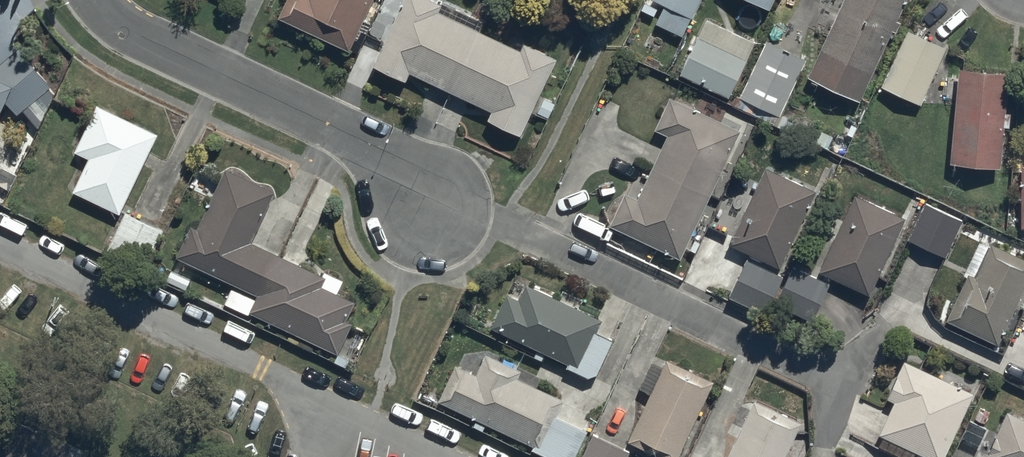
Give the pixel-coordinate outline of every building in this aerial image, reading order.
[(350,52),(374,0),(289,0),(278,23),(347,56),(350,52)] [(426,0),(404,0),(371,72),(405,88),(410,78),(490,115),(486,125),(521,141),(533,116),(546,122),(553,107),(539,100),(556,63),(524,48),(520,57),(437,19),(442,7),(426,0)] [(650,5),(646,3),(640,15),(658,24),(656,27),(682,40),(703,0),(653,0),(650,5)] [(769,13),(775,0),(742,0),(769,13)] [(808,82),(861,106),(910,0),(847,0),(808,82)] [(707,23),(679,78),(726,102),(754,46),(707,23)] [(906,33),(880,92),(923,110),(949,52),(906,33)] [(0,61),(0,121),(22,106),(28,115),(38,107),(32,99),(50,86),(22,46),(0,61)] [(806,64),(765,46),(741,101),(781,119),(806,64)] [(1009,78),(958,74),(951,170),(1000,173),(1003,134),(1008,134),(1009,119),(1005,119),(1009,78)] [(625,200),(610,230),(680,263),(685,252),(693,256),(698,246),(691,243),(741,139),(667,103),(652,133),(665,140),(634,204),(625,200)] [(97,110),(74,156),(89,163),(73,196),(118,219),(157,140),(97,110)] [(815,195),(764,172),(758,184),(740,176),(717,225),(735,234),(728,249),(779,273),(815,195)] [(190,235),(177,262),(257,301),(249,317),(338,360),(353,328),(347,325),(356,307),(338,299),(344,285),(324,276),(322,281),(251,247),(275,197),(226,174),(195,238),(190,235)] [(854,201),(818,276),(868,301),(905,226),(854,201)] [(925,209),(908,241),(946,261),(963,229),(925,209)] [(164,233),(124,215),(107,254),(148,272),(164,233)] [(969,279),(948,324),(1000,347),(1023,294),(1023,261),(992,246),(976,283),(969,279)] [(745,262),(728,299),(766,317),(783,280),(745,262)] [(831,288),(790,271),(775,307),(815,324),(831,288)] [(602,325),(525,289),(519,303),(507,297),(490,333),(537,355),(533,362),(542,365),(545,359),(567,369),(565,373),(593,386),(612,344),(596,337),(602,325)] [(438,405),(533,450),(531,454),(536,456),(577,456),(588,436),(558,421),(565,405),(519,383),(522,375),(483,356),(473,378),(455,370),(438,405)] [(712,386),(665,365),(663,370),(650,364),(638,393),(650,398),(629,445),(655,456),(680,456),(712,386)] [(905,366),(887,407),(859,394),(843,428),(880,445),(877,452),(887,456),(947,456),(974,397),(905,366)] [(801,428),(742,400),(727,432),(738,437),(729,456),(787,456),(801,428)] [(987,456),(1023,456),(1023,426),(1005,417),(987,456)] [(584,456),(626,456),(593,440),(584,456)]
